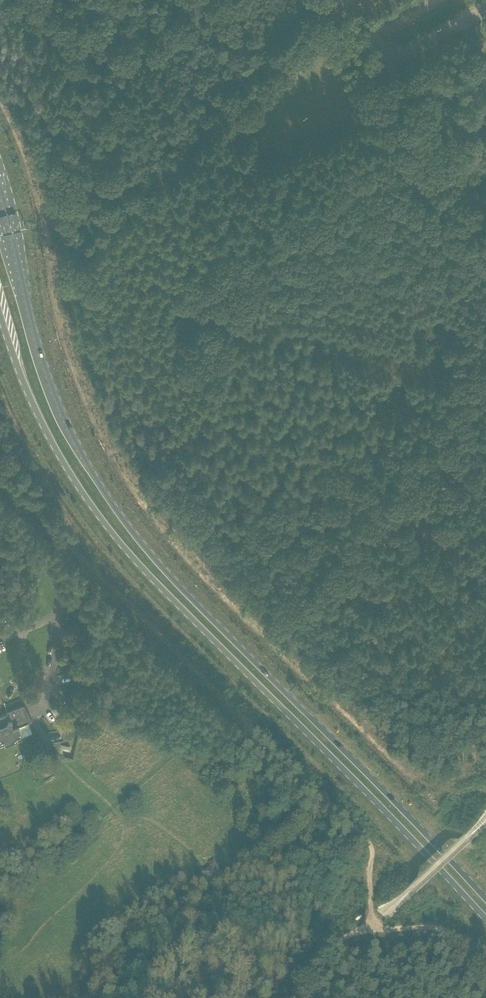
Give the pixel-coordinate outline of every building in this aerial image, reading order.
[(4,744),(5,745),(23,738),(22,736),(33,732),(22,705),(10,710),(11,712),(0,717),(0,745),(4,744)]
